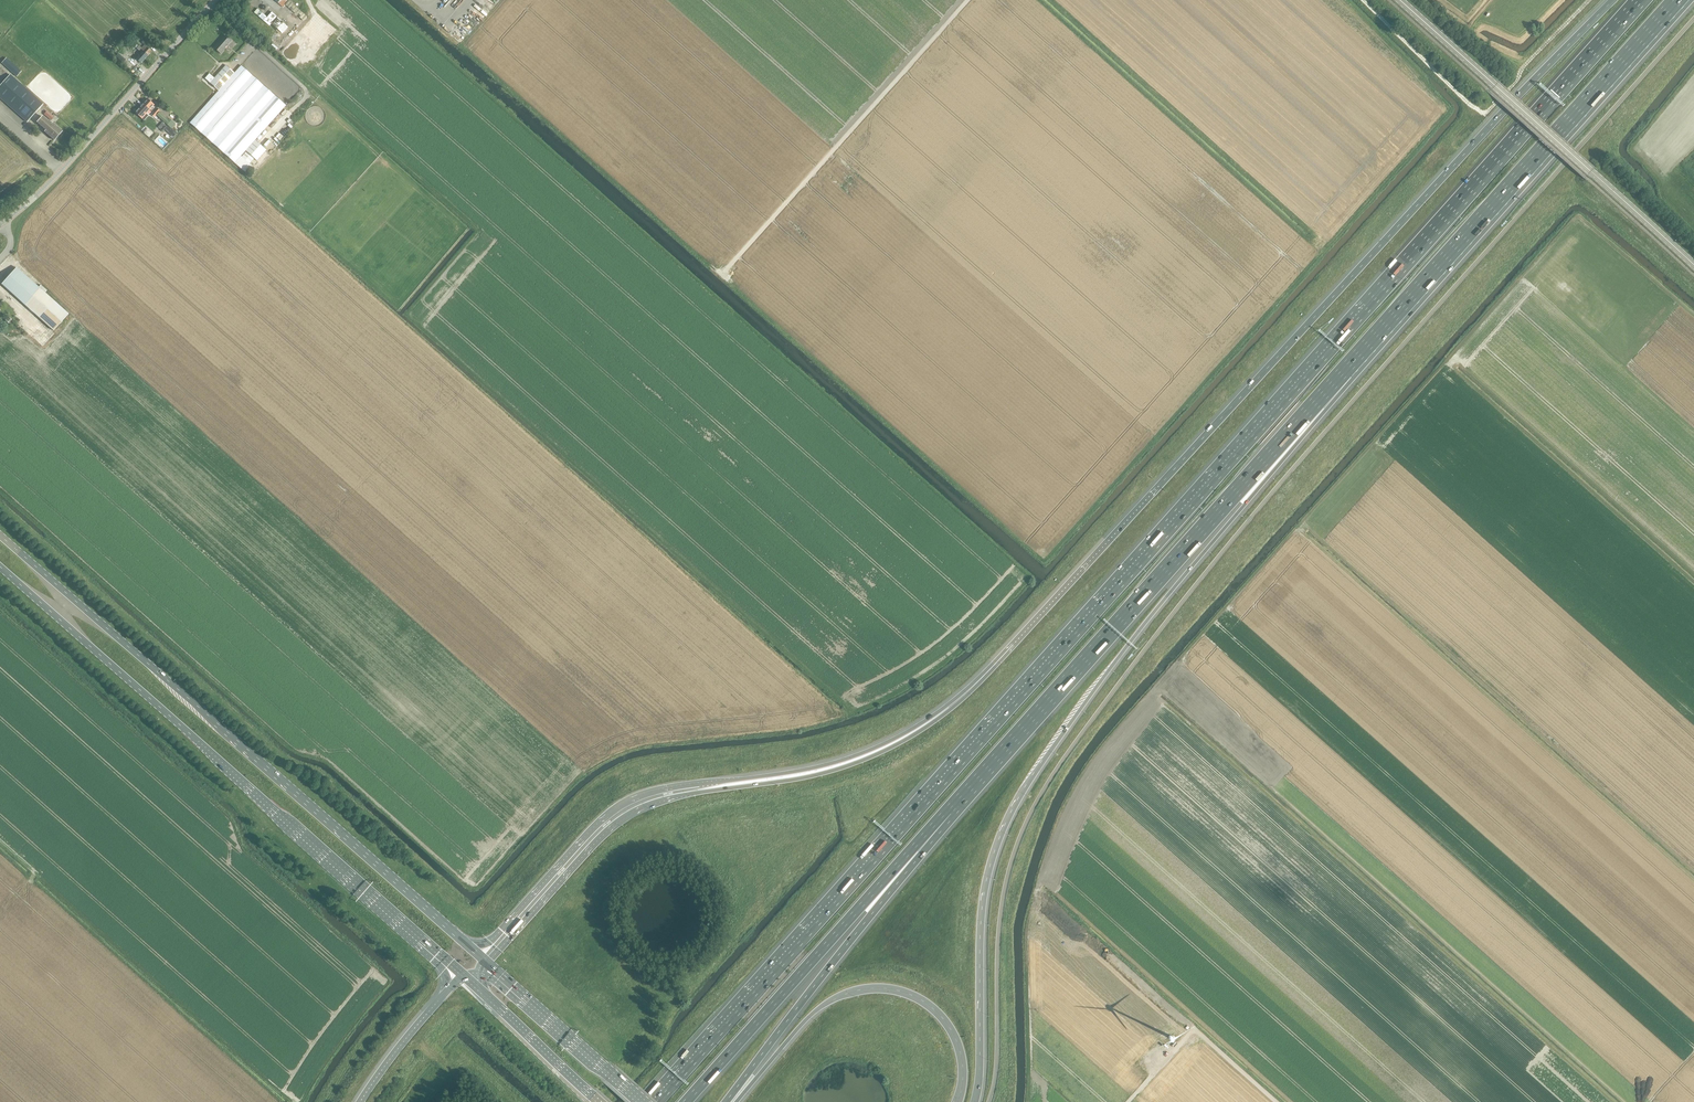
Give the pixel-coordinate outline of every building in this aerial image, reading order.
[(288,6),(304,21),(308,16),(292,2),(288,6)] [(270,26),(271,24),(271,23),(277,17),(272,12),(267,17),(262,13),(259,16),(270,26)] [(259,23),(261,20),(254,14),(252,17),(259,23)] [(278,30),(278,29),(283,24),(284,23),(277,17),(271,23),(271,24),(278,30)] [(283,24),(278,29),(282,33),(287,28),(283,24)] [(225,48),(232,40),(226,35),(220,43),(219,42),(215,47),(222,53),(226,48),(225,48)] [(136,41),(134,43),(148,55),(152,51),(147,47),(148,46),(146,44),(145,45),(142,48),(140,46),(140,45),(136,41)] [(148,55),(134,43),(130,48),(134,52),(137,48),(139,50),(137,52),(145,59),(148,55)] [(141,63),(145,59),(137,52),(134,56),(134,57),(133,58),(136,60),(137,59),(141,63)] [(1,63),(8,69),(17,77),(22,71),(6,57),(1,63)] [(206,79),(219,91),(190,123),(235,163),(246,151),(257,161),(266,150),(255,141),(286,106),(241,66),(235,73),(226,66),(224,68),(215,78),(210,74),(206,79)] [(43,105),(10,75),(0,86),(0,99),(27,123),(43,105)] [(148,100),(142,106),(148,112),(154,106),(148,100)] [(148,112),(142,106),(135,113),(144,121),(149,116),(147,114),(148,112)] [(166,123),(169,120),(160,112),(159,113),(156,110),(151,115),(154,117),(157,115),(166,123)] [(44,132),(52,139),(54,141),(62,132),(51,122),(50,124),(42,117),(36,123),(46,131),(44,132)] [(154,132),(146,125),(141,130),(149,137),(154,132)] [(176,134),(171,129),(169,127),(166,130),(168,132),(174,137),(176,134)] [(245,172),(251,165),(242,157),(236,164),(245,172)] [(39,288),(34,292),(12,272),(0,286),(0,290),(21,308),(24,304),(53,331),(69,314),(39,287),(39,288)]
